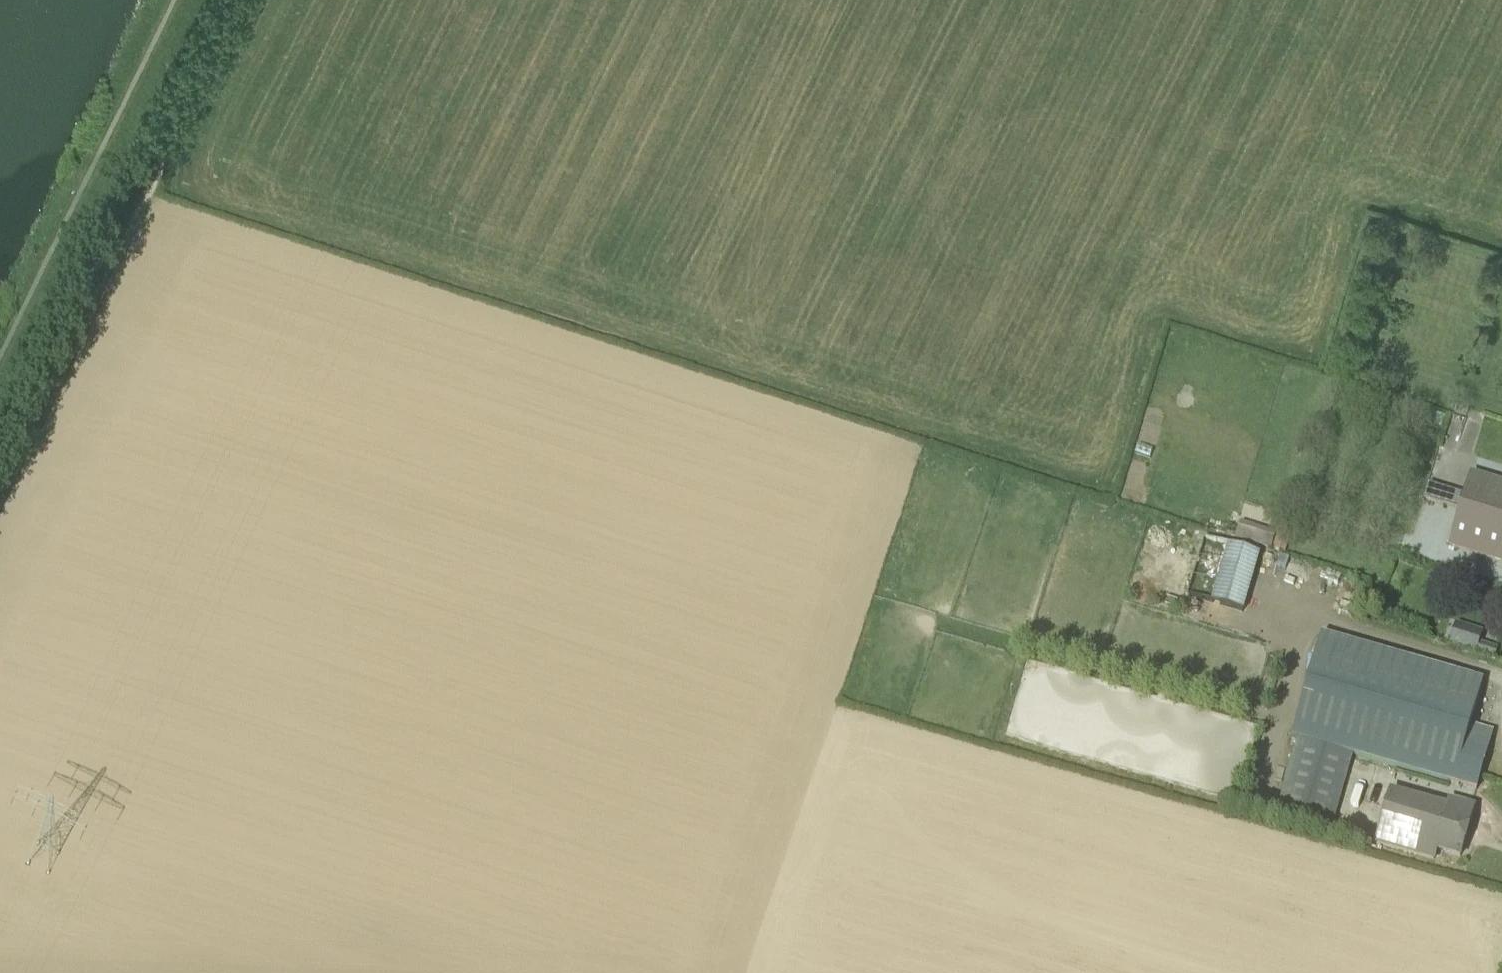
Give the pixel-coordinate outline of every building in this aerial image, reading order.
[(1470,474),(1465,491),(1463,496),(1459,511),(1501,524),(1501,484),(1470,474)] [(1450,492),(1446,507),(1459,511),(1463,496),(1450,492)] [(1459,511),(1449,545),(1501,561),(1501,524),(1459,511)] [(1274,531),(1242,521),(1239,535),(1270,545),(1269,548),(1284,553),(1291,531),(1276,527),(1274,531)] [(1246,610),(1262,552),(1230,543),(1213,601),(1246,610)] [(1478,654),(1485,631),(1458,622),(1451,645),(1478,654)] [(1476,789),(1493,731),(1471,725),(1484,680),(1322,634),(1292,736),(1299,738),(1281,803),(1336,819),(1354,754),(1476,789)] [(1461,856),(1475,807),(1450,799),(1443,822),(1387,806),(1377,842),(1434,859),(1437,849),(1461,856)]
